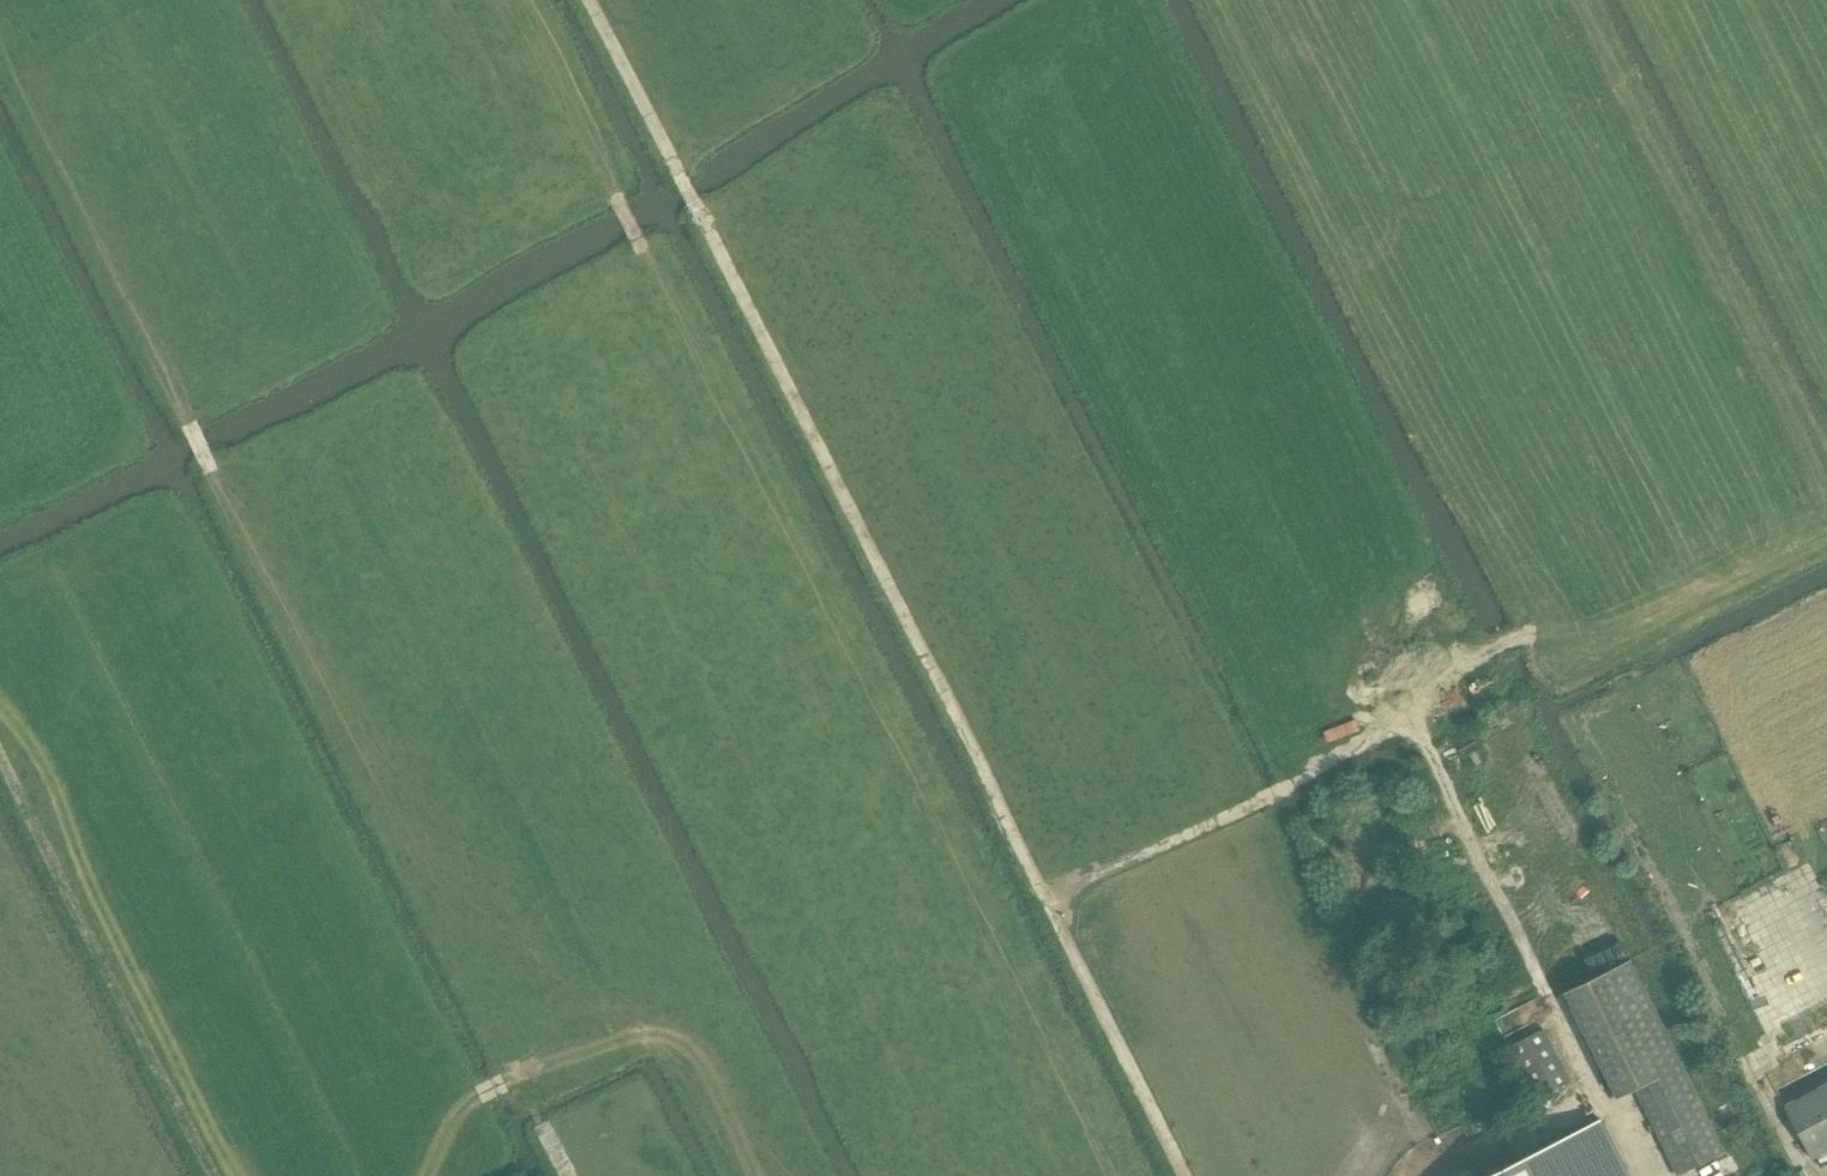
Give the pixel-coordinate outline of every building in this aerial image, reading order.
[(1678,1174),(1725,1152),(1633,961),(1567,992),(1618,1097),(1636,1088),(1678,1174)] [(1537,1099),(1573,1080),(1544,1028),(1509,1047),(1537,1099)] [(1601,1120),(1488,1175),(1629,1175),(1601,1120)]
